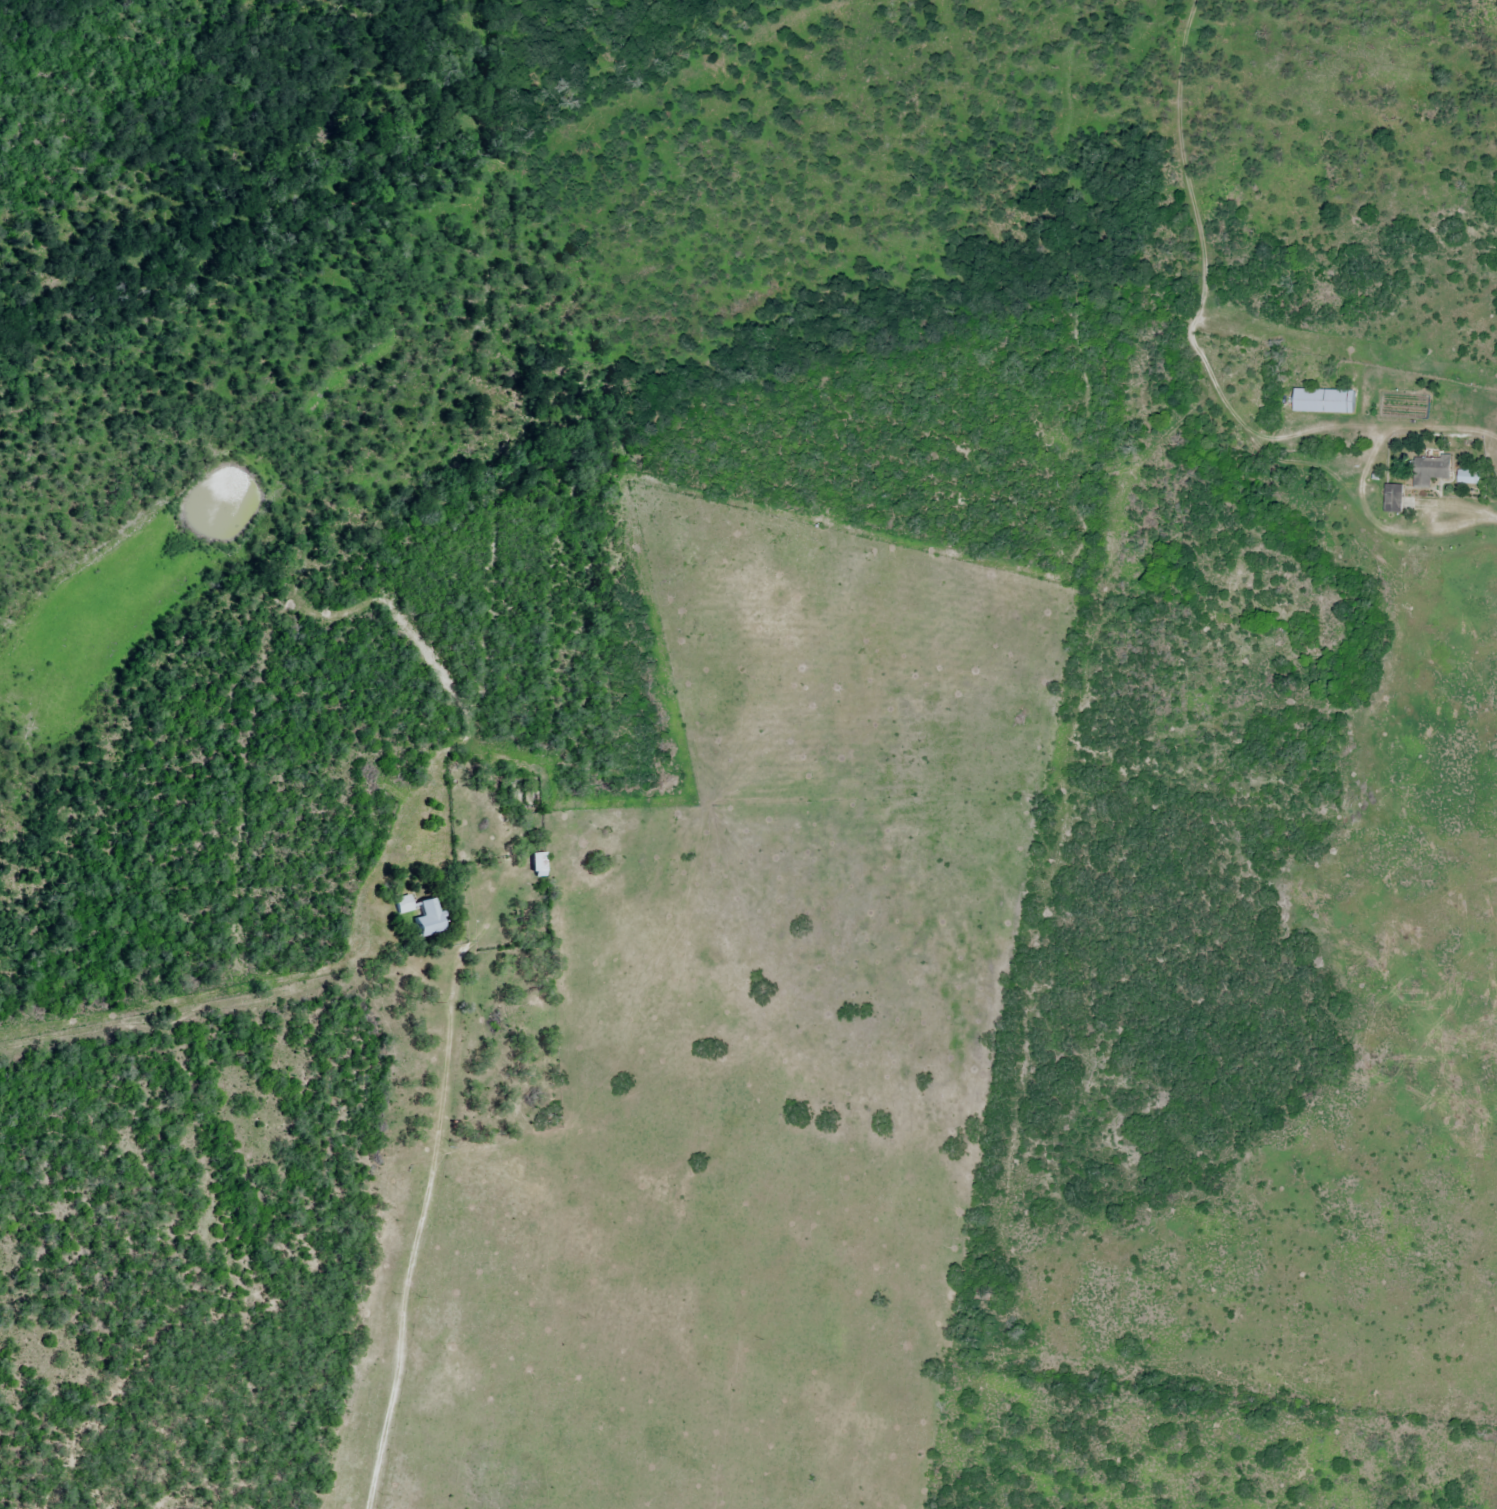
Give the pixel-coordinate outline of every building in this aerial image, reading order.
[(1358,390),(1297,390),(1297,412),(1358,413),(1358,390)] [(1453,480),(1454,452),(1428,451),(1427,458),(1416,457),(1415,479),(1453,480)] [(1403,513),(1403,486),(1386,486),(1386,513),(1403,513)] [(548,853),(533,853),(533,878),(548,878),(548,853)] [(414,909),(409,895),(392,902),(397,916),(414,909)] [(421,917),(412,920),(418,940),(448,930),(443,913),(440,913),(435,898),(417,905),(421,917)]
